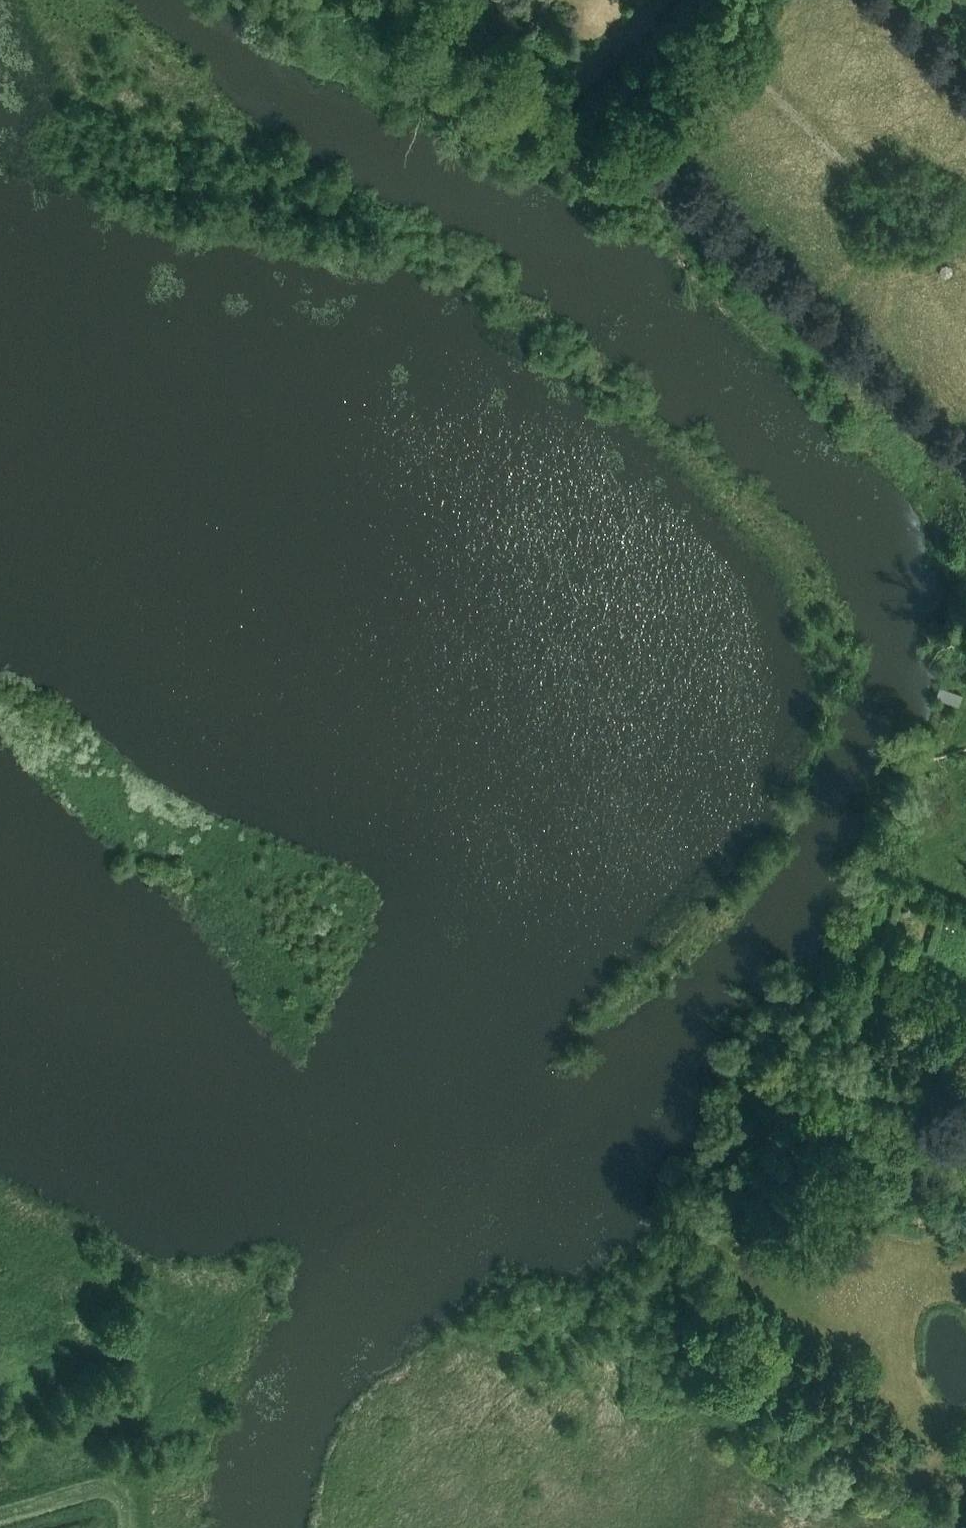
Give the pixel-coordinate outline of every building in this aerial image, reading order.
[(940,686),(935,697),(958,706),(963,695),(940,686)]
